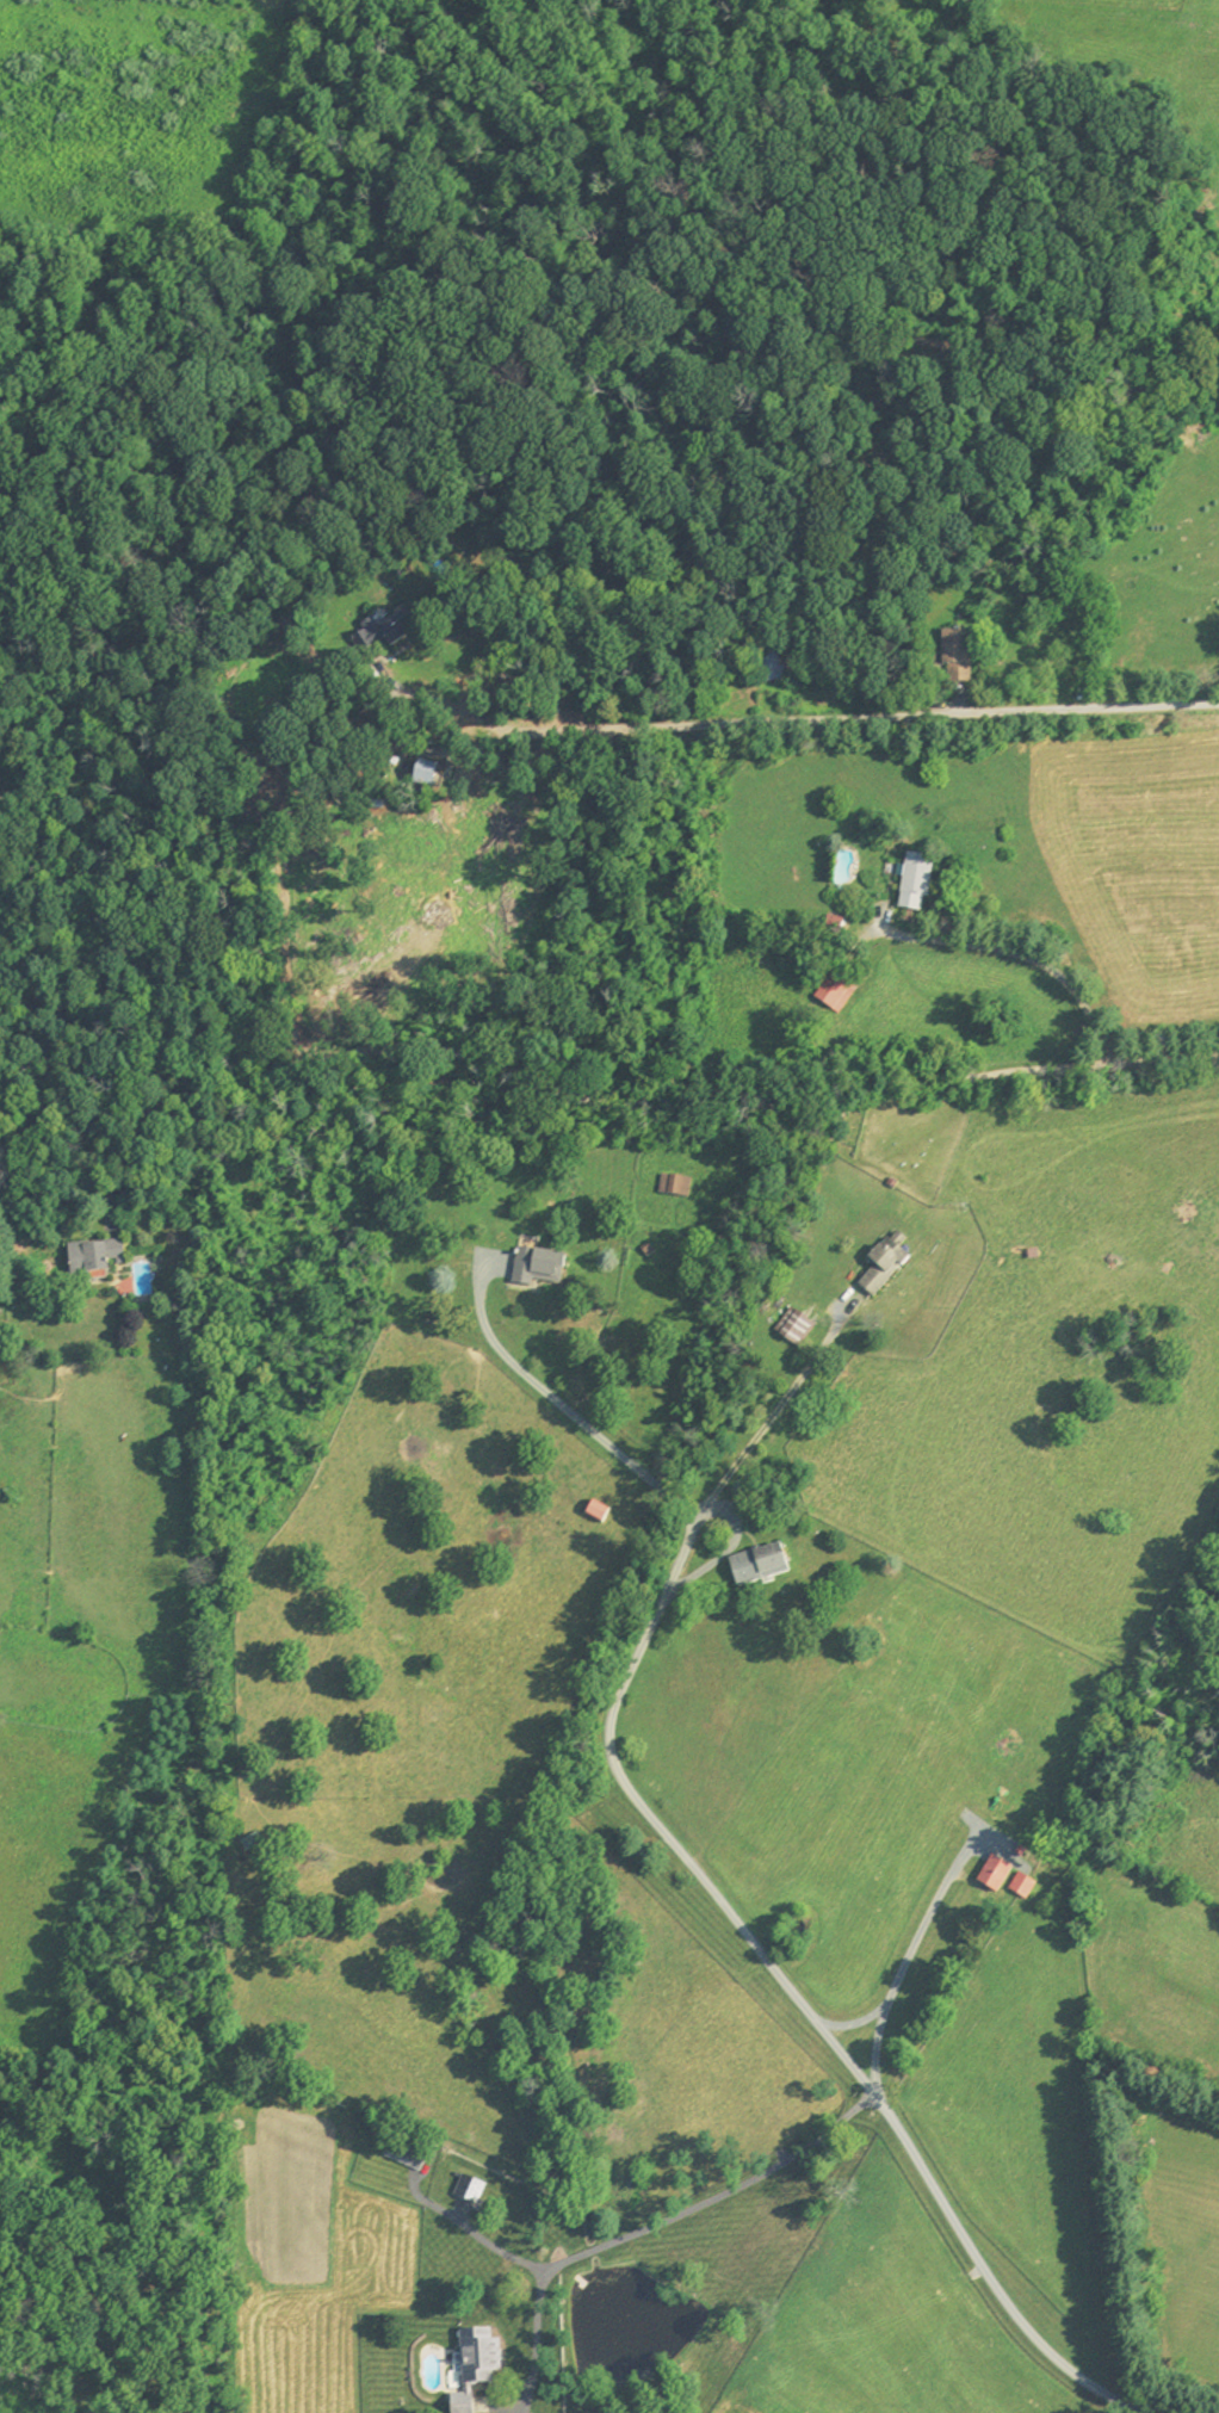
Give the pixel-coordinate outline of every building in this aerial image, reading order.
[(354,635),(362,654),(392,642),(393,645),(421,634),(413,612),(354,635)] [(975,683),(975,632),(949,632),(949,683),(975,683)] [(764,651),(764,682),(785,682),(785,651),(764,651)] [(444,765),(424,761),(418,788),(438,793),(444,765)] [(905,908),(932,911),(940,856),(913,852),(905,908)] [(663,1195),(694,1198),(696,1179),(665,1176),(663,1195)] [(915,1258),(892,1238),(872,1262),(878,1266),(863,1285),(880,1299),(915,1258)] [(127,1264),(127,1244),(74,1244),(75,1275),(113,1274),(113,1265),(127,1264)] [(519,1283),(568,1287),(571,1253),(522,1249),(519,1283)] [(590,1518),(608,1525),(615,1510),(596,1502),(590,1518)] [(787,1544),(732,1560),(741,1589),(795,1574),(787,1544)] [(243,1843),(249,1855),(266,1848),(261,1835),(243,1843)] [(981,1884),(1003,1895),(1016,1868),(994,1857),(981,1884)] [(1038,1885),(1022,1876),(1013,1891),(1029,1900),(1038,1885)] [(421,2177),(429,2163),(393,2143),(386,2156),(421,2177)] [(481,2207),(489,2187),(465,2177),(457,2198),(481,2207)] [(467,2397),(453,2398),(454,2412),(479,2412),(477,2388),(503,2387),(501,2333),(465,2334),(467,2397)]
